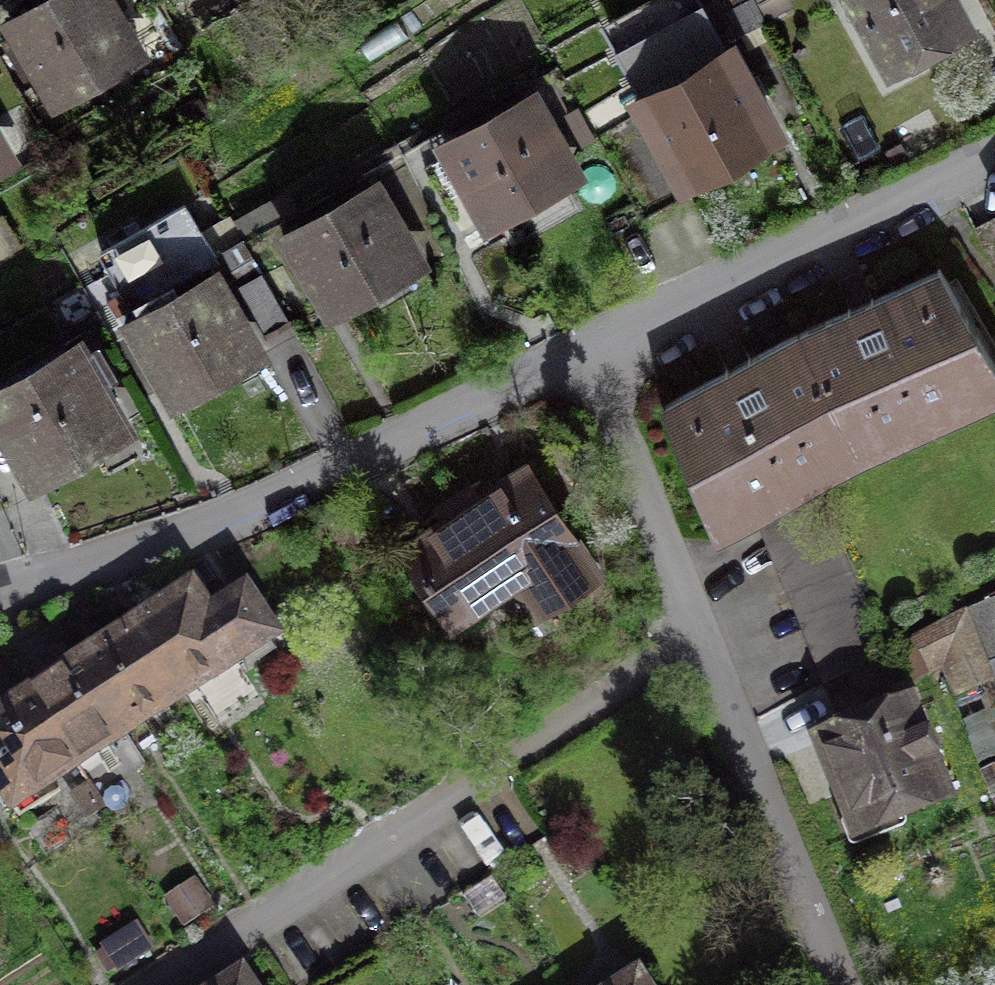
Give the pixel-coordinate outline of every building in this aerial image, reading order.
[(117,0),(66,0),(10,33),(64,124),(158,69),(117,0)] [(973,0),(859,0),(903,83),(994,39),(973,0)] [(777,37),(761,7),(731,24),(747,53),(777,37)] [(809,142),(757,50),(659,103),(714,196),(809,142)] [(604,187),(550,100),(456,157),(510,244),(604,187)] [(0,111),(0,191),(35,170),(0,111)] [(445,273),(403,193),(304,245),(346,325),(445,273)] [(200,212),(105,263),(139,325),(242,270),(280,341),(318,321),(261,216),(216,240),(200,212)] [(972,258),(671,412),(732,548),(994,417),(994,300),(972,258)] [(286,372),(241,280),(142,329),(188,420),(286,372)] [(98,341),(0,396),(0,415),(51,507),(158,447),(98,341)] [(612,580),(541,472),(424,545),(497,657),(612,580)] [(225,579),(0,725),(0,772),(33,824),(284,662),(225,579)] [(978,611),(994,659),(994,605),(978,611)] [(919,631),(939,685),(959,677),(970,705),(994,695),(994,659),(978,611),(919,631)] [(947,696),(829,743),(881,859),(994,810),(994,809),(947,696)] [(245,984),(264,984),(258,976),(245,984)]
